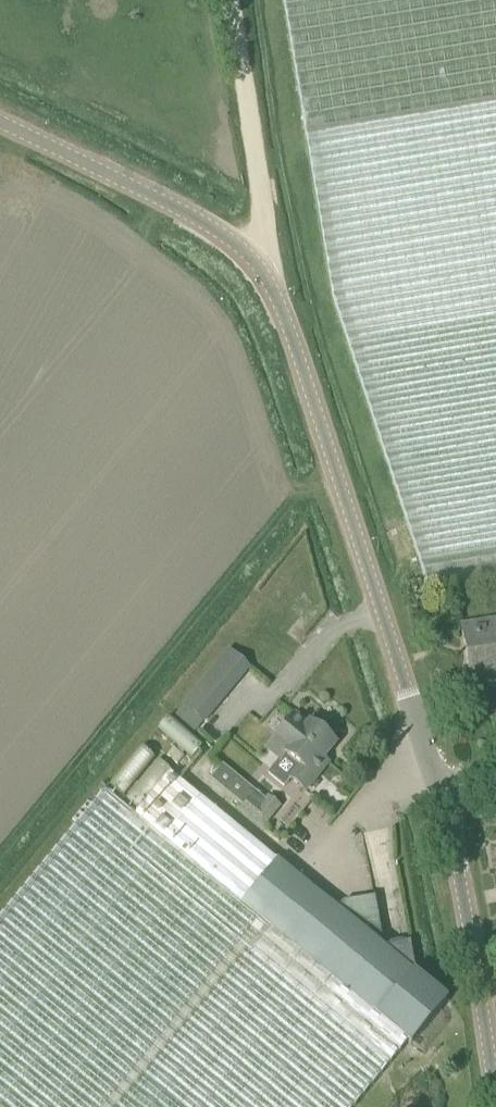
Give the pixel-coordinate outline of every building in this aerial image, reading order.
[(462,627),(469,677),(485,674),(486,680),(491,684),(495,683),(495,622),(462,627)] [(183,706),(203,723),(226,696),(206,679),(183,706)] [(294,716),(276,738),(289,749),(268,774),(284,787),(290,780),(304,792),(327,763),(322,759),(335,744),(310,723),(307,727),(294,716)] [(338,912),(171,775),(136,817),(104,792),(0,918),(0,1106),(354,1106),(408,1042),(411,1045),(447,1001),(414,973),(415,972),(410,944),(383,949),(338,912)] [(263,830),(281,807),(268,797),(265,801),(261,806),(251,798),(243,808),(240,812),(263,830)]
